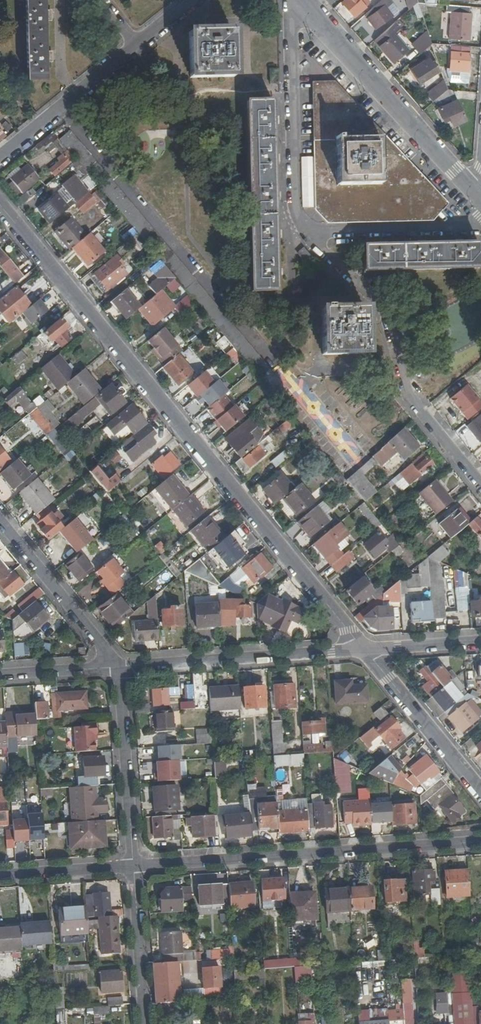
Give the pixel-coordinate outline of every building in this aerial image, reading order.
[(28,78),(46,77),(46,61),(46,52),(45,19),(45,10),(44,0),(27,0),(28,78)] [(342,3),(354,17),(363,9),(358,3),(361,0),(345,0),(342,3)] [(370,9),(371,8),(381,0),(365,0),(364,2),(370,9)] [(371,8),(374,13),(373,14),(371,11),(368,14),(369,16),(367,18),(375,29),(392,17),(384,6),(387,3),(386,0),(381,0),(371,8)] [(393,2),(398,10),(405,5),(401,0),(396,0),(393,2)] [(417,3),(418,3),(420,12),(426,9),(424,3),(423,3),(417,3)] [(468,14),(469,6),(446,5),(445,13),(449,13),(447,40),(469,41),(471,15),(468,14)] [(235,77),(234,32),(190,33),(191,78),(235,77)] [(400,42),(393,34),(378,47),(391,63),(406,50),(400,43),(400,42)] [(416,46),(421,52),(431,44),(428,36),(416,46)] [(467,77),(470,47),(450,45),(448,70),(446,70),(446,73),(449,83),(462,84),(463,77),(467,77)] [(430,63),(427,59),(411,70),(420,84),(433,75),(433,74),(438,71),(432,62),(430,63)] [(313,132),(317,132),(316,86),(330,85),(333,86),(354,109),(358,105),(335,80),(312,81),(313,132)] [(425,96),(432,103),(446,90),(443,80),(425,96)] [(333,132),(353,110),(354,109),(333,86),(330,85),(316,86),(317,132),(333,132)] [(461,110),(451,91),(446,90),(432,103),(437,109),(442,119),(448,116),(452,125),(466,119),(462,110),(461,110)] [(252,291),(277,291),(276,275),(273,101),(248,102),(252,291)] [(317,132),(313,132),(316,210),(326,223),(433,221),(447,203),(358,105),(354,109),(380,137),(392,149),(442,203),(432,216),(377,217),(329,219),(319,207),(317,139),(317,132)] [(367,138),(368,138),(379,138),(367,124),(353,110),(333,132),(317,132),(317,139),(335,139),(335,136),(339,136),(339,138),(340,138),(340,139),(347,139),(347,138),(348,138),(348,139),(354,139),(354,138),(355,138),(360,138),(362,138),(367,138)] [(52,132),(35,146),(38,149),(43,145),(45,147),(52,141),(62,155),(57,159),(59,162),(49,170),(53,176),(71,162),(69,160),(73,157),(59,140),(52,132)] [(380,137),(379,138),(368,138),(367,138),(362,138),(360,138),(355,138),(354,138),(354,139),(348,139),(348,138),(347,138),(347,139),(340,139),(340,138),(339,138),(339,136),(335,136),(335,139),(317,139),(319,207),(329,219),(377,217),(432,216),(442,203),(392,149),(380,137)] [(40,210),(51,223),(75,203),(94,187),(97,185),(76,160),(72,163),(83,177),(78,181),(74,176),(61,186),(72,199),(66,203),(59,195),(40,210)] [(21,192),(39,178),(28,164),(11,179),(21,192)] [(108,204),(94,187),(75,203),(82,212),(96,201),(102,208),(108,204)] [(27,192),(14,202),(18,207),(32,195),(29,192),(29,191),(27,192)] [(55,231),(69,250),(73,246),(86,236),(71,218),(55,231)] [(104,252),(90,233),(86,236),(73,246),(88,265),(104,252)] [(135,247),(144,241),(138,234),(137,233),(129,240),(135,248),(135,247)] [(147,244),(144,241),(135,247),(138,251),(147,244)] [(479,268),(478,244),(364,246),(365,271),(479,268)] [(22,278),(0,251),(0,267),(9,278),(14,284),(22,278)] [(176,279),(157,256),(156,256),(147,264),(159,277),(150,285),(157,294),(161,291),(176,279)] [(95,275),(100,282),(108,291),(112,287),(113,289),(125,279),(124,277),(127,275),(121,267),(123,265),(117,257),(95,275)] [(0,285),(0,296),(14,284),(9,278),(0,285)] [(108,291),(100,282),(96,285),(104,294),(108,291)] [(30,305),(16,288),(0,301),(0,312),(8,323),(30,305)] [(120,310),(127,319),(140,309),(141,308),(125,290),(112,301),(120,310)] [(174,308),(161,291),(157,294),(141,308),(140,309),(153,325),(174,308)] [(195,302),(190,295),(174,308),(180,315),(195,302)] [(29,325),(48,310),(39,299),(22,313),(26,317),(24,319),(29,325)] [(117,312),(120,310),(112,301),(110,303),(117,312)] [(365,311),(365,308),(330,309),(330,306),(324,306),(324,310),(321,310),(323,355),(366,354),(365,328),(365,323),(365,311)] [(61,319),(44,333),(51,341),(54,339),(61,347),(71,339),(65,331),(69,327),(61,319)] [(183,351),(164,328),(148,341),(154,349),(162,359),(160,361),(164,366),(178,355),(183,351)] [(191,344),(198,338),(196,335),(189,341),(191,344)] [(162,359),(154,349),(152,350),(160,361),(162,359)] [(23,351),(12,359),(18,365),(28,357),(23,351)] [(76,376),(59,354),(42,368),(59,389),(68,383),(76,376)] [(164,366),(163,367),(177,385),(193,373),(178,355),(164,366)] [(85,404),(102,391),(84,369),(76,376),(68,383),(69,384),(74,391),(85,404)] [(205,372),(188,386),(197,397),(214,384),(205,372)] [(197,397),(195,399),(200,405),(205,400),(209,407),(223,395),(228,392),(218,380),(214,384),(197,397)] [(462,417),(480,402),(480,398),(470,384),(449,401),(462,417)] [(111,385),(69,418),(72,422),(75,426),(83,419),(80,416),(94,405),(100,401),(102,404),(104,406),(106,404),(113,413),(125,402),(121,397),(125,394),(125,392),(122,387),(121,387),(116,391),(111,385)] [(20,401),(30,414),(37,407),(20,386),(13,392),(4,399),(9,405),(15,401),(20,401)] [(233,407),(223,395),(209,407),(206,409),(216,420),(233,407)] [(80,416),(83,419),(102,404),(100,401),(94,405),(80,416)] [(42,403),(37,407),(55,429),(60,425),(42,403)] [(134,435),(148,424),(132,405),(107,426),(120,442),(132,432),(134,435)] [(233,407),(216,420),(225,432),(244,417),(234,406),(233,407)] [(37,407),(30,414),(47,435),(54,429),(55,429),(37,407)] [(467,427),(480,444),(480,443),(480,415),(467,427)] [(296,421),(292,416),(278,427),(282,432),(296,421)] [(69,418),(55,430),(58,434),(72,422),(69,418)] [(92,430),(100,424),(96,419),(88,425),(92,430)] [(254,447),(265,439),(250,420),(226,440),(241,458),(242,457),(254,447)] [(155,433),(148,424),(134,435),(125,442),(131,449),(126,453),(132,460),(155,442),(151,436),(155,433)] [(381,450),(371,459),(378,468),(389,459),(388,457),(393,454),(391,451),(394,448),(404,459),(418,447),(403,428),(381,450)] [(56,445),(62,439),(58,434),(55,430),(54,429),(47,435),(56,445)] [(241,458),(235,463),(243,473),(276,446),(268,436),(265,439),(254,447),(256,450),(244,459),(242,457),(241,458)] [(11,460),(0,446),(0,469),(11,460)] [(271,462),(276,468),(290,457),(294,454),(290,448),(286,451),(271,462)] [(151,465),(163,479),(180,465),(170,452),(163,458),(162,456),(151,465)] [(434,466),(424,453),(407,468),(407,469),(409,467),(412,470),(415,468),(420,474),(419,475),(422,479),(431,471),(430,470),(434,466)] [(17,460),(1,473),(14,489),(30,476),(17,460)] [(90,471),(107,492),(121,481),(116,474),(108,481),(96,466),(90,471)] [(355,475),(348,481),(363,500),(371,494),(376,489),(361,470),(355,475)] [(102,497),(107,492),(90,471),(89,471),(85,475),(102,497)] [(403,477),(400,473),(383,487),(386,491),(403,477)] [(155,489),(173,510),(189,497),(172,475),(155,489)] [(263,490),(275,505),(280,500),(283,498),(294,489),(283,475),(263,490)] [(37,479),(21,492),(38,513),(48,505),(55,500),(37,479)] [(436,515),(453,501),(436,480),(419,494),(436,515)] [(109,492),(113,498),(119,494),(125,489),(121,483),(109,492)] [(314,501),(300,484),(294,489),(283,498),(290,506),(297,515),(314,501)] [(137,493),(141,499),(148,493),(143,488),(137,493)] [(119,494),(113,498),(118,503),(122,499),(119,494)] [(189,497),(173,510),(187,526),(204,512),(190,496),(189,497)] [(287,509),(290,506),(283,498),(280,500),(287,509)] [(381,524),(364,503),(358,507),(376,529),(381,524)] [(331,517),(319,504),(316,506),(327,520),(331,517)] [(38,513),(36,515),(40,521),(37,524),(48,539),(63,527),(58,521),(63,518),(58,511),(55,514),(48,505),(38,513)] [(327,520),(316,506),(299,521),(310,535),(327,520)] [(457,533),(468,524),(456,509),(438,524),(450,539),(457,533)] [(124,514),(119,518),(128,528),(133,524),(124,514)] [(480,514),(468,524),(480,540),(480,525),(480,523),(480,522),(480,514)] [(75,518),(60,531),(77,552),(93,539),(75,518)] [(222,541),(224,539),(219,531),(217,533),(205,518),(190,531),(208,552),(218,544),(222,541)] [(310,535),(299,521),(296,522),(308,536),(310,535)] [(313,544),(331,565),(343,556),(335,546),(350,534),(340,522),(313,544)] [(235,531),(222,541),(227,546),(236,556),(243,550),(247,555),(253,550),(248,544),(250,542),(246,538),(244,540),(235,531)] [(391,551),(398,546),(391,537),(386,541),(379,532),(365,545),(375,557),(386,548),(390,552),(391,551)] [(427,557),(433,560),(446,549),(448,550),(462,538),(457,533),(450,539),(427,557)] [(163,553),(167,550),(161,541),(155,546),(162,554),(163,553)] [(222,541),(218,544),(223,549),(224,549),(227,546),(222,541)] [(208,552),(207,553),(211,558),(223,549),(218,544),(208,552)] [(391,551),(395,556),(402,551),(398,546),(391,551)] [(343,556),(331,565),(337,572),(354,558),(348,551),(343,556)] [(248,565),(261,554),(259,552),(247,563),(248,565)] [(94,570),(80,553),(66,565),(80,581),(94,570)] [(159,556),(168,567),(172,564),(163,553),(162,554),(159,556)] [(247,563),(219,586),(243,597),(245,589),(239,586),(251,577),(255,581),(272,568),(261,554),(248,565),(247,563)] [(0,557),(0,563),(9,574),(12,572),(9,569),(0,557)] [(429,586),(427,557),(418,564),(419,573),(406,575),(405,575),(406,588),(429,586)] [(439,562),(433,560),(427,557),(429,586),(431,602),(432,620),(445,619),(443,581),(442,581),(440,569),(439,569),(439,562)] [(106,586),(113,595),(125,584),(119,577),(124,572),(113,558),(98,571),(103,578),(108,584),(106,586)] [(199,559),(189,567),(205,587),(215,579),(199,559)] [(7,576),(9,574),(0,563),(0,581),(7,576)] [(168,567),(177,578),(181,574),(172,563),(172,564),(168,567)] [(459,589),(467,588),(466,574),(464,573),(458,570),(459,589)] [(0,582),(0,596),(4,600),(23,585),(13,572),(0,582)] [(351,585),(352,587),(362,579),(360,577),(351,585)] [(370,595),(374,601),(383,593),(378,588),(373,592),(367,584),(362,578),(362,579),(352,587),(346,591),(358,605),(370,595)] [(383,593),(374,601),(354,617),(360,624),(364,620),(370,627),(376,630),(392,629),(390,608),(382,608),(382,604),(392,603),(400,602),(400,594),(399,581),(389,588),(383,593)] [(378,588),(383,593),(389,588),(384,582),(378,587),(378,588)] [(44,594),(40,589),(17,607),(21,613),(44,594)] [(115,628),(132,615),(116,595),(99,607),(115,628)] [(148,621),(157,621),(155,596),(147,603),(148,621)] [(469,603),(471,617),(480,616),(480,599),(478,599),(478,603),(469,603)] [(299,622),(304,611),(284,601),(281,607),(273,603),(267,614),(276,618),(272,626),(286,632),(292,619),(299,622)] [(432,622),(432,620),(431,602),(409,604),(410,623),(432,622)] [(48,618),(35,603),(19,616),(19,615),(17,616),(12,620),(14,636),(27,635),(48,618)] [(221,615),(220,603),(196,604),(197,627),(221,625),(221,615)] [(163,610),(164,626),(184,625),(183,606),(169,607),(169,610),(163,610)] [(225,615),(227,614),(235,615),(235,617),(251,617),(251,606),(243,606),(225,606),(225,615)] [(12,611),(5,617),(12,620),(17,616),(12,611)] [(221,625),(222,638),(229,638),(227,614),(225,615),(221,615),(221,625)] [(160,640),(159,634),(158,621),(157,621),(148,621),(134,622),(136,642),(160,640)] [(13,644),(14,657),(29,656),(29,643),(13,644)] [(431,696),(444,712),(445,711),(463,697),(451,681),(457,676),(452,670),(446,675),(436,662),(428,668),(427,666),(420,671),(428,683),(424,687),(431,696)] [(470,664),(471,680),(473,680),(474,686),(480,686),(479,680),(480,680),(480,664),(470,664)] [(299,684),(298,672),(291,673),(291,684),(294,684),(299,684)] [(206,678),(203,678),(196,678),(197,693),(207,692),(206,678)] [(336,703),(368,701),(367,685),(352,686),(352,680),(335,681),(336,703)] [(196,708),(194,684),(186,685),(188,703),(180,703),(180,695),(176,695),(176,688),(153,689),(154,705),(170,704),(170,710),(173,710),(195,708),(196,708)] [(274,691),(269,691),(270,708),(295,706),(294,684),(291,684),(274,685),(274,691)] [(239,686),(209,688),(210,707),(211,711),(240,709),(239,686)] [(246,709),(265,707),(264,687),(244,688),(246,709)] [(56,694),(51,694),(53,718),(60,718),(60,712),(89,709),(87,690),(85,691),(58,693),(56,693),(56,694)] [(196,708),(203,708),(203,700),(207,700),(207,692),(197,693),(197,701),(196,701),(196,708)] [(471,695),(467,693),(463,697),(445,711),(461,731),(477,718),(466,704),(475,697),(471,695)] [(424,702),(437,718),(444,712),(431,696),(424,702)] [(47,702),(34,703),(34,705),(35,714),(36,720),(48,719),(47,702)] [(149,704),(135,705),(136,712),(150,711),(149,704)] [(380,720),(388,714),(382,706),(373,713),(380,720)] [(170,710),(155,711),(156,732),(174,732),(173,710),(170,710)] [(15,712),(5,713),(6,722),(7,734),(8,747),(8,751),(18,751),(17,736),(37,735),(37,733),(36,720),(35,714),(15,715),(15,712)] [(379,734),(382,737),(391,748),(404,737),(398,729),(400,727),(392,717),(376,730),(373,727),(365,733),(369,738),(377,732),(379,734)] [(302,723),(303,734),(325,732),(325,723),(327,723),(326,718),(318,719),(318,722),(302,723)] [(274,755),(287,754),(286,742),(283,742),(282,721),(271,721),(274,755)] [(90,751),(95,751),(95,742),(95,736),(97,736),(96,724),(89,724),(88,729),(81,729),(74,730),(76,752),(90,751)] [(197,743),(213,742),(212,730),(196,730),(197,737),(197,743)] [(326,752),(333,751),(333,744),(325,744),(325,748),(323,749),(323,744),(311,745),(303,745),(304,753),(326,752)] [(180,745),(158,746),(160,761),(178,760),(181,759),(180,745)] [(334,758),(338,760),(345,754),(342,751),(334,758)] [(275,767),(305,765),(304,753),(287,754),(274,755),(275,767)] [(369,773),(392,784),(397,774),(399,771),(401,770),(390,756),(368,773),(369,773)] [(426,791),(441,779),(443,778),(426,756),(409,769),(414,775),(407,780),(399,771),(397,774),(392,784),(410,792),(412,789),(415,790),(416,787),(421,784),(426,791)] [(78,778),(79,787),(98,785),(98,779),(105,778),(104,757),(83,758),(85,777),(78,778)] [(235,758),(222,759),(223,775),(215,775),(215,777),(216,779),(227,778),(226,765),(235,764),(235,758)] [(223,775),(222,759),(214,760),(215,775),(223,775)] [(180,780),(178,760),(160,761),(157,761),(158,773),(156,773),(156,781),(180,780)] [(357,768),(347,764),(346,767),(348,768),(347,771),(355,774),(357,768)] [(275,771),(277,781),(284,779),(282,770),(275,771)] [(420,796),(421,805),(427,800),(434,809),(439,805),(452,822),(465,812),(452,795),(453,794),(441,779),(426,791),(420,796)] [(102,798),(101,785),(98,785),(79,787),(70,787),(73,822),(82,821),(98,820),(97,812),(108,812),(107,798),(102,798)] [(156,811),(157,816),(176,815),(176,810),(180,809),(178,786),(154,788),(155,811),(156,811)] [(53,796),(52,789),(41,789),(41,797),(53,796)] [(279,832),(278,811),(277,796),(266,797),(266,804),(257,804),(257,799),(249,799),(250,814),(247,814),(246,805),(240,805),(241,815),(230,816),(230,818),(223,819),(224,826),(223,826),(225,837),(253,834),(253,831),(252,823),(258,823),(259,830),(269,830),(269,829),(271,829),(271,832),(279,832)] [(308,809),(309,828),(333,827),(332,821),(335,821),(334,807),(331,807),(331,805),(323,806),(323,796),(311,796),(312,804),(308,804),(308,809)] [(358,826),(372,825),(371,805),(370,800),(343,802),(345,824),(353,824),(358,823),(358,826)] [(390,804),(371,805),(372,825),(392,824),(390,804)] [(395,823),(416,822),(414,805),(393,806),(395,823)] [(279,832),(309,830),(309,828),(308,809),(278,811),(279,832)] [(27,814),(28,819),(29,840),(44,839),(43,813),(27,814)] [(173,840),(182,840),(181,828),(172,828),(172,820),(177,820),(181,820),(180,815),(177,815),(176,815),(157,816),(153,816),(154,837),(162,837),(168,837),(173,837),(173,840)] [(213,816),(185,818),(186,826),(192,826),(193,836),(214,834),(213,816)] [(28,819),(13,820),(13,831),(14,841),(29,840),(28,819)] [(105,845),(103,820),(98,820),(82,821),(73,822),(71,822),(72,845),(94,843),(94,846),(105,845)] [(9,849),(15,849),(14,841),(13,831),(6,832),(6,837),(7,849),(9,849)] [(434,870),(413,871),(414,896),(429,895),(428,885),(431,885),(431,881),(435,881),(434,870)] [(461,871),(439,872),(440,888),(440,897),(463,896),(461,871)] [(264,901),(285,900),(284,878),(262,879),(263,901),(264,901)] [(395,884),(395,880),(384,880),(385,902),(406,900),(405,883),(395,884)] [(253,882),(229,884),(231,908),(255,906),(253,882)] [(231,908),(229,884),(196,886),(196,897),(200,897),(201,905),(221,904),(221,908),(231,908)] [(161,894),(162,911),(182,910),(182,901),(193,900),(192,886),(166,888),(161,894)] [(349,888),(351,910),(373,908),(371,887),(349,888)] [(326,912),(351,910),(349,888),(325,890),(326,912)] [(432,905),(441,904),(440,897),(440,888),(431,889),(432,905)] [(109,892),(94,893),(95,916),(111,915),(109,892)] [(290,895),(291,919),(316,917),(314,893),(290,895)] [(285,907),(285,900),(264,901),(264,908),(285,907)] [(88,921),(87,908),(59,910),(61,937),(89,935),(88,929),(88,921)] [(88,921),(88,929),(101,928),(103,954),(120,953),(117,916),(100,917),(100,920),(88,921)] [(50,921),(20,923),(21,927),(22,944),(52,942),(50,921)] [(22,950),(22,944),(21,927),(0,928),(0,951),(13,950),(22,950)] [(165,954),(165,962),(178,961),(197,960),(196,952),(183,953),(182,930),(162,932),(163,954),(165,954)] [(414,943),(415,959),(423,958),(423,949),(418,950),(418,943),(414,943)] [(213,959),(224,958),(234,957),(233,947),(230,947),(230,949),(212,951),(213,959)] [(468,964),(468,955),(456,956),(452,956),(452,963),(452,964),(468,964)] [(467,965),(448,966),(448,963),(452,963),(452,956),(445,957),(446,972),(452,972),(453,986),(455,1023),(479,1023),(478,1013),(477,992),(472,992),(472,984),(469,984),(467,965)] [(264,960),(265,969),(295,967),(294,958),(264,960)] [(243,960),(234,960),(235,971),(244,970),(243,960)] [(53,962),(53,971),(69,970),(69,966),(68,961),(53,962)] [(165,962),(154,963),(155,979),(179,977),(178,961),(165,962)] [(325,965),(295,967),(295,974),(325,973),(325,965)] [(203,967),(205,988),(221,987),(220,966),(203,967)] [(236,980),(266,979),(265,969),(244,970),(235,971),(236,980)] [(121,970),(100,972),(102,991),(122,990),(121,970)] [(179,977),(155,979),(155,987),(180,986),(179,977)] [(180,986),(155,987),(156,989),(157,1003),(181,1001),(180,986)] [(184,1000),(203,1000),(202,989),(184,990),(184,1000)] [(56,1008),(64,1008),(63,993),(55,993),(56,1008)] [(109,1005),(109,1013),(121,1012),(121,1004),(109,1005)] [(99,1014),(109,1013),(109,1005),(108,1005),(94,1006),(95,1023),(100,1023),(99,1014)] [(445,1013),(448,1012),(448,1005),(436,1006),(437,1013),(445,1013)] [(388,1012),(388,1009),(358,1011),(359,1023),(389,1023),(388,1012)] [(403,1009),(398,1009),(398,1011),(399,1021),(394,1021),(394,1023),(403,1023),(402,1018),(403,1018),(403,1009)] [(388,1012),(389,1023),(394,1023),(394,1021),(399,1021),(398,1011),(388,1012)] [(445,1022),(445,1013),(437,1013),(434,1013),(435,1022),(445,1022)]
